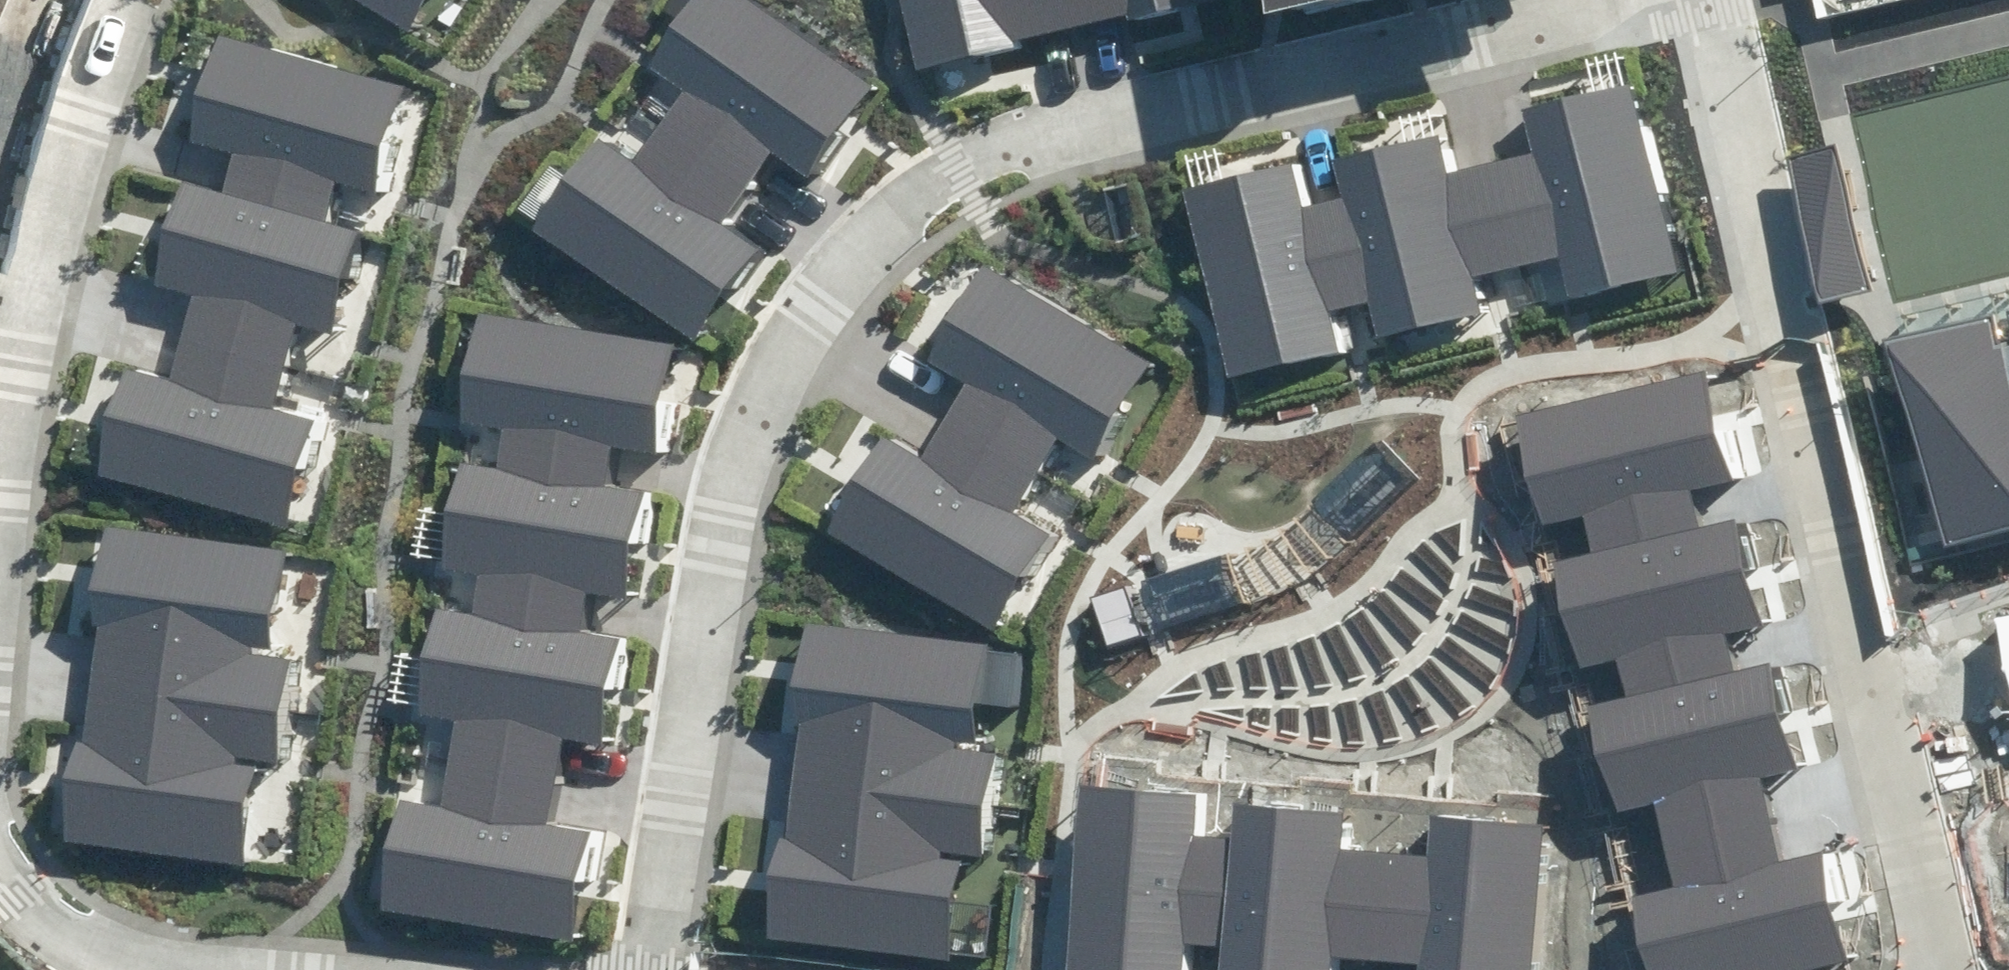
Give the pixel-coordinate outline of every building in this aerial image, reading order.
[(434,27),(450,0),(387,0),(434,27)] [(759,0),(699,0),(656,65),(700,94),(679,125),(762,180),(782,150),(819,174),(882,82),(759,0)] [(927,64),(1024,40),(1022,30),(1081,16),(1077,0),(912,0),(927,64)] [(1196,0),(1078,0),(1082,16),(1140,2),(1143,13),(1196,0)] [(1258,12),(1341,0),(1256,0),(1258,12)] [(419,71),(245,26),(219,128),(255,138),(242,185),(340,210),(351,170),(391,180),(419,71)] [(1695,273),(1654,78),(1549,99),(1560,152),(1527,159),(1548,257),(1579,250),(1588,295),(1695,273)] [(615,127),(553,219),(717,327),(779,235),(742,210),(762,180),(679,125),(658,156),(615,127)] [(1462,133),(1358,155),(1366,193),(1387,291),(1395,331),(1508,307),(1499,267),(1548,257),(1527,159),(1469,170),(1462,133)] [(1310,166),(1206,188),(1244,364),(1354,340),(1346,299),(1387,291),(1366,193),(1318,203),(1310,166)] [(242,185),(205,176),(179,278),(215,287),(201,344),(299,368),(311,321),(352,331),(380,221),(340,210),(242,185)] [(1160,366),(990,267),(934,362),(979,389),(960,421),(1046,471),(1065,440),(1103,462),(1160,366)] [(522,413),(515,455),(619,473),(626,430),(674,438),(691,336),(500,304),(482,406),(522,413)] [(1887,343),(1939,546),(2008,528),(2008,312),(1887,343)] [(141,363),(115,467),(309,516),(335,411),(290,400),(299,368),(201,344),(193,376),(141,363)] [(1728,480),(1700,368),(1516,414),(1545,530),(1584,521),(1592,552),(1700,524),(1691,490),(1728,480)] [(896,426),(840,521),(1009,621),(1066,525),(1028,502),(1046,471),(960,421),(941,453),(896,426)] [(502,567),(495,606),(598,624),(606,579),(646,587),(664,481),(619,473),(515,455),(478,449),(458,559),(502,567)] [(297,538),(124,515),(111,614),(122,615),(114,675),(311,701),(318,646),(283,641),(297,538)] [(1763,628),(1734,516),(1700,524),(1592,552),(1550,562),(1580,678),(1618,668),(1626,698),(1734,671),(1725,637),(1763,628)] [(633,738),(651,633),(598,624),(495,606),(454,599),(435,706),(480,714),(475,745),(574,762),(580,729),(633,738)] [(989,627),(816,610),(806,709),(817,710),(811,770),(1009,789),(1015,733),(979,730),(989,627)] [(1799,774),(1770,661),(1734,671),(1626,698),(1586,708),(1616,823),(1654,813),(1662,842),(1769,815),(1761,783),(1799,774)] [(95,734),(82,833),(255,856),(268,754),(304,758),(311,701),(114,676),(106,735),(95,734)] [(406,899),(584,930),(602,826),(565,820),(574,762),(475,745),(466,794),(425,786),(406,899)] [(795,829),(785,929),(959,946),(969,843),(1004,846),(1009,789),(812,770),(806,830),(795,829)] [(1083,786),(1065,969),(1186,969),(1188,946),(1219,948),(1229,838),(1195,835),(1198,796),(1083,786)] [(1232,801),(1229,838),(1219,948),(1217,969),(1337,969),(1338,961),(1367,963),(1377,854),(1345,851),(1348,812),(1232,801)] [(1849,968),(1820,857),(1782,867),(1769,815),(1662,842),(1674,889),(1636,899),(1654,969),(1843,969),(1849,968)] [(1549,830),(1435,820),(1431,858),(1377,854),(1367,963),(1416,968),(1416,969),(1537,969),(1549,830)]
